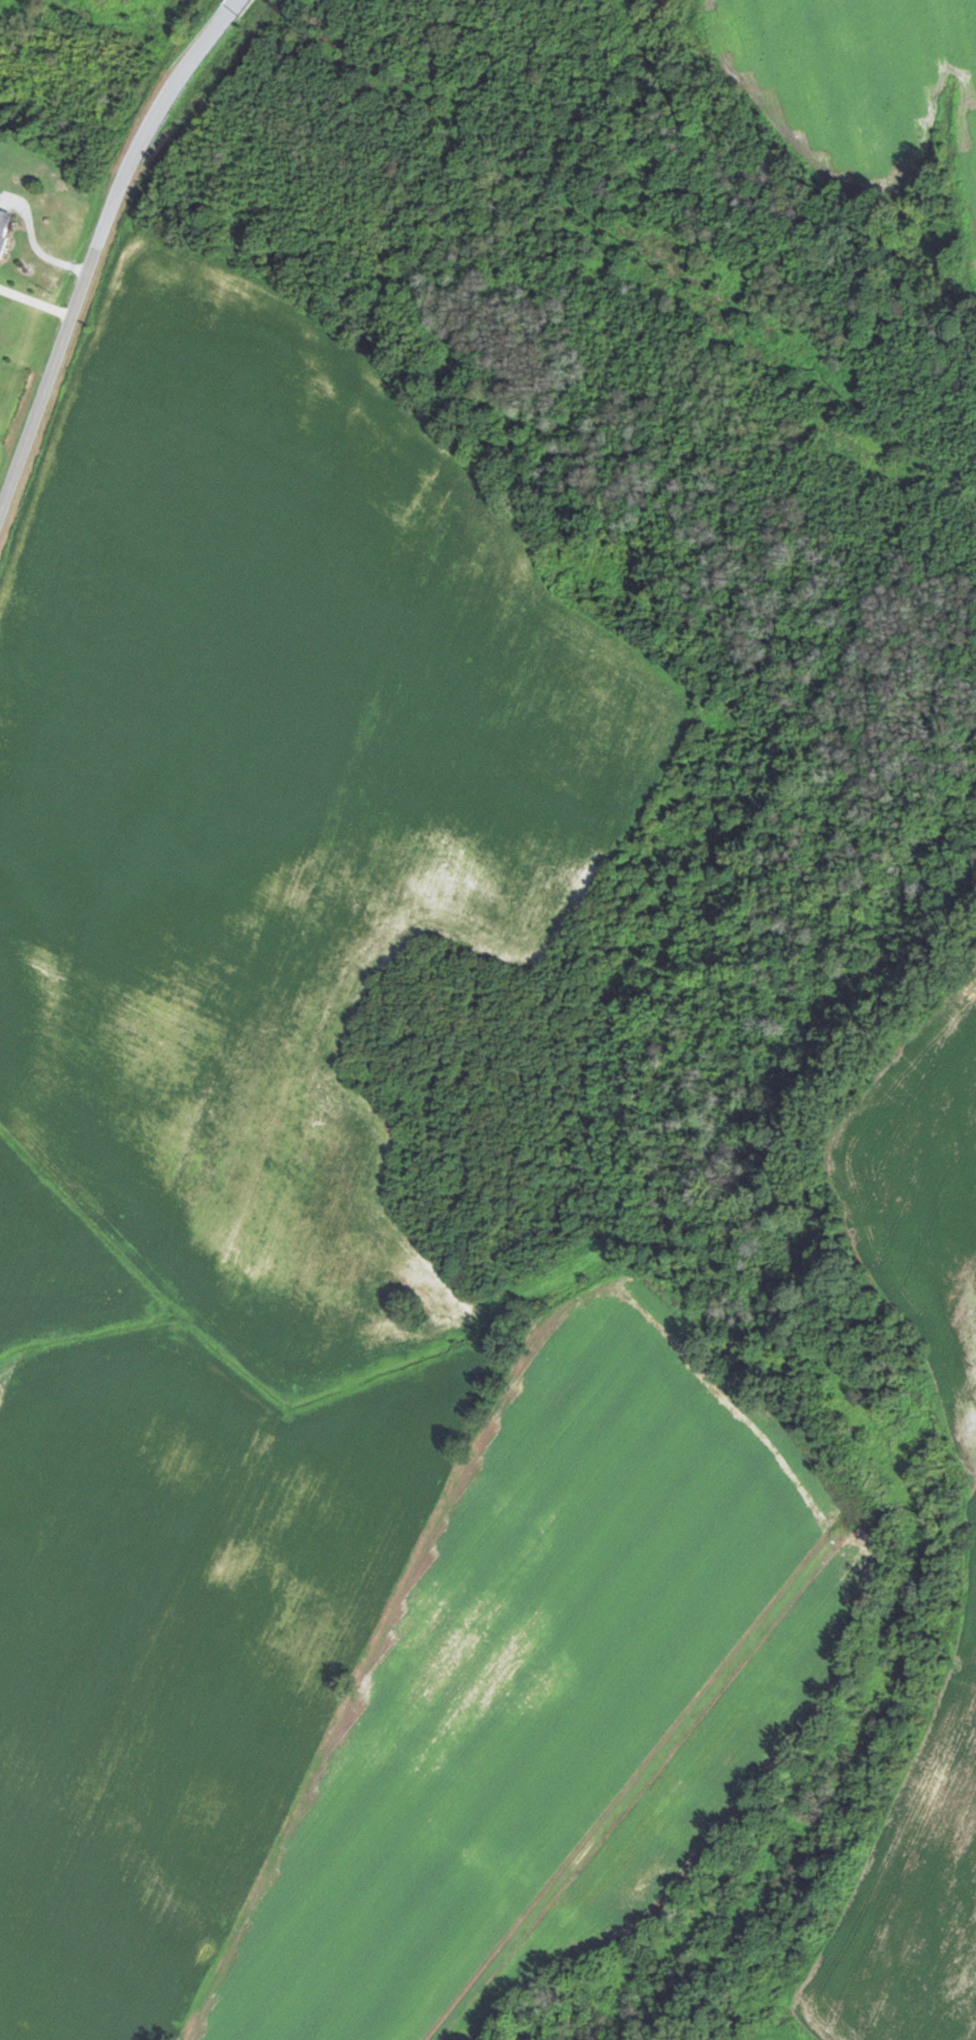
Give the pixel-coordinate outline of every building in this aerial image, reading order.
[(14,212),(0,208),(0,261),(14,212)]
